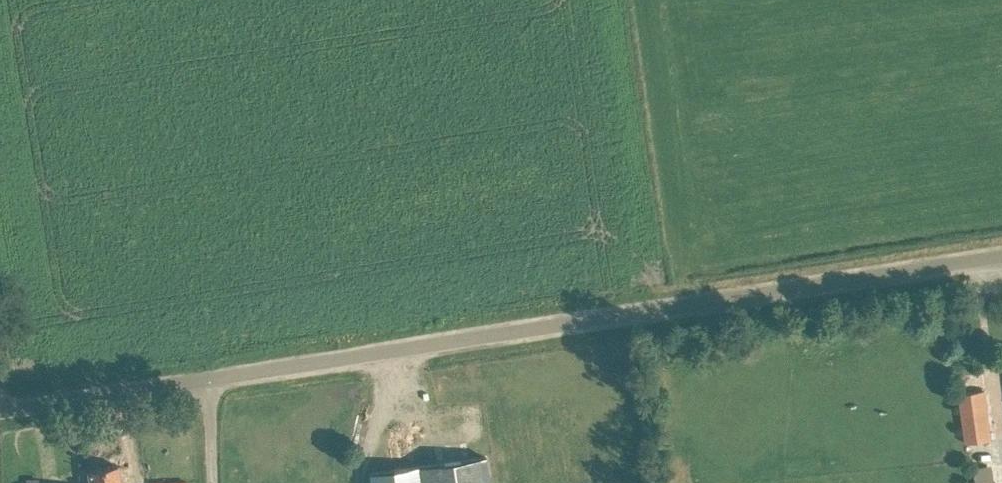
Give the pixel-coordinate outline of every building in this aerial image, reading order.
[(967,441),(991,438),(984,390),(960,393),(967,441)] [(418,466),(420,482),(490,482),(486,456),(484,456),(418,466)] [(118,464),(88,469),(90,482),(121,482),(118,464)] [(993,464),(975,467),(977,482),(996,482),(993,464)] [(418,466),(369,473),(371,482),(420,482),(418,466)]
